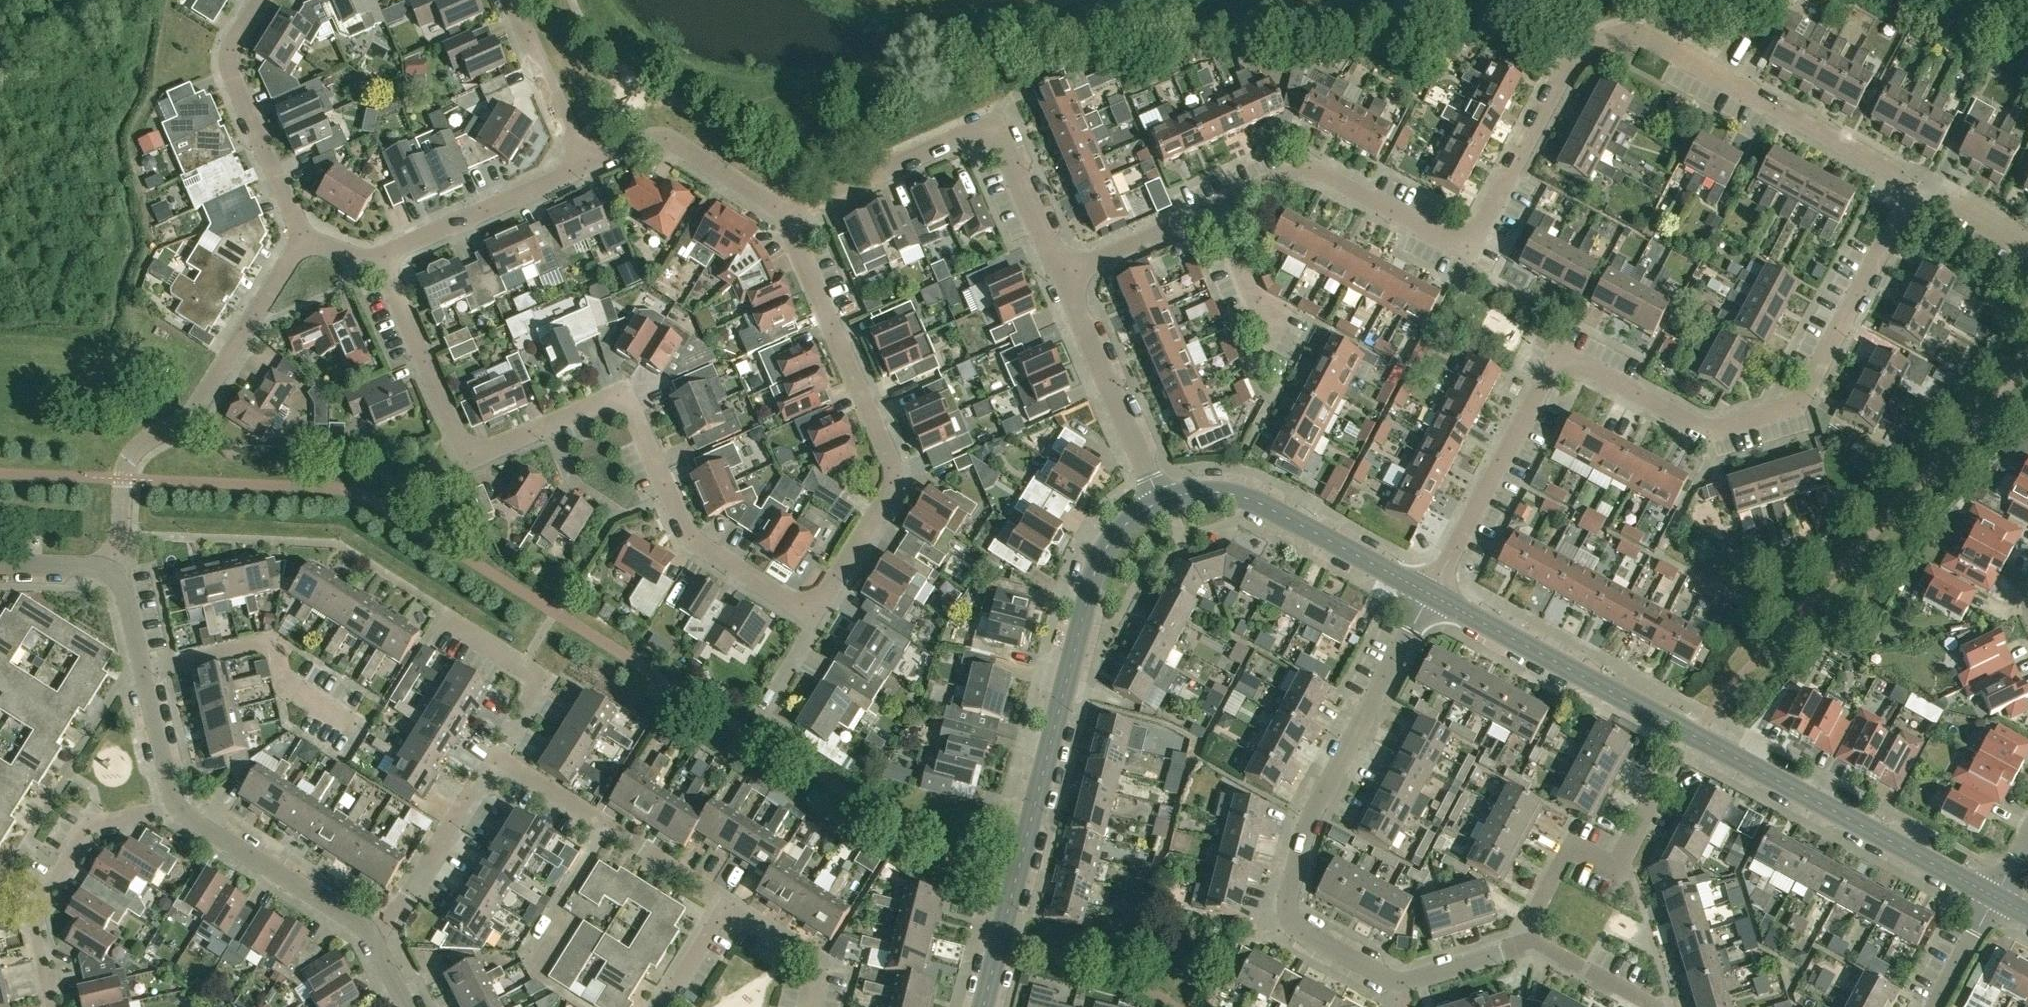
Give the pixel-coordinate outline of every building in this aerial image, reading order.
[(218,10),(224,0),(202,0),(218,10)] [(322,6),(319,0),(316,0),(304,5),(309,17),(304,25),(283,12),(269,34),(298,52),(304,41),(311,45),(315,38),(319,40),(334,34),(328,21),(322,6)] [(334,0),(322,6),(328,21),(333,19),(340,33),(350,38),(365,31),(365,30),(385,21),(381,12),(376,0),(334,0)] [(409,0),(381,12),(385,21),(388,29),(405,22),(409,13),(409,11),(413,9),(409,0)] [(409,0),(413,9),(421,27),(441,19),(446,31),(483,15),(476,0),(409,0)] [(1808,45),(1795,38),(1805,20),(1786,10),(1774,32),(1783,37),(1769,65),(1782,72),(1778,78),(1787,83),(1791,77),(1791,76),(1808,45)] [(1829,56),(1817,50),(1826,32),(1817,27),(1808,45),(1791,76),(1791,77),(1803,83),(1799,90),(1809,94),(1812,88),(1829,56)] [(291,62),(298,52),(269,34),(255,56),(268,64),(266,66),(268,70),(265,71),(263,76),(266,83),(271,85),(277,98),(297,89),(300,88),(297,81),(291,77),(298,66),(291,62)] [(494,41),(477,49),(470,34),(444,46),(454,70),(465,65),(471,80),(505,65),(494,41)] [(1850,67),(1838,61),(1847,43),(1838,38),(1829,56),(1812,88),(1824,94),(1820,101),(1830,106),(1833,99),(1850,67)] [(1833,99),(1845,106),(1842,112),(1851,117),(1854,110),(1855,111),(1872,79),(1859,72),(1869,54),(1859,49),(1850,67),(1833,99)] [(426,59),(404,61),(405,78),(411,78),(411,84),(422,84),(422,77),(427,77),(426,59)] [(1479,82),(1511,99),(1521,79),(1489,62),(1482,76),(1475,72),(1469,84),(1476,88),(1479,82)] [(1299,91),(1303,78),(1305,67),(1294,65),(1288,88),(1299,91)] [(1469,84),(1475,72),(1468,68),(1461,80),(1469,84)] [(1239,82),(1251,77),(1248,69),(1236,75),(1239,82)] [(1910,99),(1909,99),(1897,93),(1907,75),(1898,70),(1888,88),(1888,87),(1871,119),(1884,126),(1880,133),(1889,138),(1893,131),(1910,99)] [(1076,98),(1073,92),(1063,71),(1047,78),(1049,85),(1033,92),(1042,113),(1076,98)] [(489,125),(520,145),(532,127),(509,112),(514,104),(514,100),(512,96),(506,92),(508,88),(509,88),(504,77),(480,87),(485,98),(486,98),(492,112),(495,114),(489,125)] [(1249,87),(1263,120),(1284,111),(1269,78),(1255,84),(1251,77),(1239,82),(1242,89),(1249,87)] [(325,81),(328,86),(334,84),(331,78),(325,81)] [(1330,93),(1316,85),(1303,78),(1299,91),(1310,96),(1299,117),(1319,128),(1336,96),(1330,93)] [(1334,86),(1345,92),(1349,85),(1337,78),(1334,86)] [(285,133),(322,117),(316,103),(327,98),(319,79),(300,88),(297,89),(302,101),(276,112),(285,133)] [(1931,110),(1930,110),(1918,104),(1928,86),(1919,81),(1909,99),(1910,99),(1893,131),(1905,137),(1901,144),(1910,149),(1914,142),(1931,110)] [(1500,118),(1511,99),(1479,82),(1476,88),(1469,101),(1500,118)] [(1620,122),(1626,111),(1644,120),(1648,111),(1631,102),(1631,101),(1601,85),(1589,105),(1620,122)] [(402,110),(392,86),(383,90),(376,120),(402,110)] [(1051,132),(1084,118),(1078,104),(1093,98),(1088,86),(1073,92),(1076,98),(1042,113),(1051,132)] [(1341,99),(1345,92),(1334,86),(1330,93),(1336,96),(1319,128),(1338,138),(1355,106),(1341,99)] [(1200,100),(1212,94),(1208,87),(1196,92),(1200,100)] [(1243,129),(1263,120),(1249,87),(1242,89),(1229,95),(1243,129)] [(171,145),(218,124),(204,92),(172,106),(178,118),(162,125),(171,145)] [(1914,142),(1926,149),(1922,155),(1932,160),(1935,154),(1936,154),(1953,122),(1940,115),(1949,97),(1940,92),(1930,110),(1931,110),(1914,142)] [(1243,129),(1229,95),(1215,101),(1212,94),(1200,100),(1203,107),(1209,104),(1224,137),(1243,129)] [(1372,106),(1383,112),(1387,105),(1375,99),(1372,106)] [(1998,135),(1997,135),(1985,128),(1995,111),(1976,100),(1964,123),(1973,128),(1959,155),(1972,162),(1968,169),(1977,174),(1981,167),(1998,135)] [(1490,137),(1500,118),(1469,101),(1461,114),(1454,110),(1448,122),(1455,126),(1458,120),(1490,137)] [(1160,117),(1172,112),(1169,104),(1157,109),(1160,117)] [(1204,146),(1224,137),(1209,104),(1203,107),(1189,113),(1204,146)] [(1638,131),(1620,122),(1589,105),(1579,125),(1610,142),(1616,131),(1633,140),(1638,131)] [(2013,105),(2007,117),(2016,122),(2022,110),(2013,105)] [(1373,116),(1368,113),(1355,106),(1338,138),(1357,148),(1373,116)] [(1379,119),(1383,112),(1372,106),(1368,113),(1373,116),(1357,148),(1376,159),(1393,127),(1379,119)] [(1448,122),(1454,110),(1447,107),(1441,118),(1448,122)] [(1093,138),(1090,132),(1103,126),(1097,112),(1084,118),(1051,132),(1060,152),(1093,138)] [(1204,146),(1189,113),(1175,119),(1172,112),(1160,117),(1163,124),(1169,122),(1184,154),(1204,146)] [(326,155),(333,152),(348,145),(339,126),(328,130),(322,117),(285,133),(295,154),(320,143),(326,155)] [(1981,167),(1993,173),(1989,180),(1998,185),(2002,178),(2003,179),(2020,147),(2007,140),(2016,122),(2007,117),(1997,135),(1998,135),(1981,167)] [(1480,156),(1490,137),(1458,120),(1455,126),(1448,139),(1480,156)] [(1163,164),(1184,154),(1169,122),(1163,124),(1149,131),(1163,164)] [(184,176),(232,155),(218,124),(171,145),(184,176)] [(466,135),(455,140),(468,171),(480,166),(479,163),(496,156),(509,164),(520,145),(489,125),(477,144),(467,138),(466,135)] [(1069,172),(1102,157),(1096,144),(1110,137),(1105,125),(1103,126),(1090,132),(1093,138),(1060,152),(1069,172)] [(1627,151),(1610,142),(1579,125),(1568,145),(1599,162),(1605,151),(1622,160),(1627,151)] [(449,127),(416,141),(423,158),(439,193),(438,193),(439,196),(461,186),(461,187),(462,187),(458,178),(469,173),(468,171),(455,140),(449,127)] [(1400,138),(1409,143),(1414,134),(1405,129),(1400,138)] [(165,147),(160,136),(140,144),(144,156),(165,147)] [(1695,196),(1704,178),(1721,147),(1700,136),(1684,167),(1695,173),(1686,191),(1695,196)] [(1404,151),(1409,143),(1400,138),(1395,147),(1404,151)] [(1470,175),(1480,156),(1448,139),(1438,158),(1470,175)] [(1616,171),(1599,162),(1568,145),(1557,166),(1588,183),(1594,171),(1611,180),(1616,171)] [(383,156),(394,180),(395,183),(402,199),(413,195),(417,204),(418,203),(418,202),(438,193),(439,193),(423,158),(411,163),(404,147),(383,156)] [(1721,147),(1704,178),(1716,184),(1706,201),(1715,206),(1725,189),(1742,158),(1721,147)] [(1777,192),(1794,162),(1773,150),(1757,181),(1768,188),(1752,219),(1761,224),(1777,193),(1777,192)] [(1142,165),(1151,161),(1147,151),(1138,155),(1140,161),(1142,165)] [(1636,156),(1627,151),(1622,160),(1631,165),(1636,156)] [(337,211),(355,181),(346,175),(349,170),(339,164),(333,152),(326,155),(312,161),(317,172),(322,170),(331,176),(317,198),(337,211)] [(202,206),(246,187),(232,155),(184,176),(189,188),(186,189),(195,210),(202,207),(202,206)] [(1138,155),(1130,158),(1133,164),(1140,161),(1138,155)] [(1077,192),(1110,177),(1102,157),(1069,172),(1077,192)] [(1459,195),(1470,175),(1438,158),(1427,178),(1459,195)] [(1151,161),(1142,165),(1139,166),(1141,172),(1153,166),(1151,161)] [(1797,203),(1814,172),(1794,162),(1777,192),(1777,193),(1788,198),(1779,216),(1788,221),(1798,203),(1797,203)] [(1146,175),(1155,171),(1153,166),(1141,172),(1144,176),(1146,175)] [(1150,183),(1159,179),(1155,171),(1146,175),(1150,183)] [(1616,171),(1611,180),(1621,185),(1626,176),(1616,171)] [(1817,214),(1834,183),(1814,172),(1797,203),(1798,203),(1809,209),(1799,226),(1808,231),(1818,214),(1817,214)] [(613,176),(605,180),(609,189),(618,185),(613,176)] [(639,177),(624,202),(646,214),(641,222),(668,239),(692,200),(665,183),(660,191),(639,177)] [(1086,211),(1119,197),(1110,177),(1077,192),(1086,211)] [(145,183),(149,192),(157,188),(153,179),(145,183)] [(1159,179),(1150,183),(1145,185),(1155,206),(1168,200),(1159,179)] [(355,181),(337,211),(356,223),(375,193),(355,181)] [(404,203),(402,199),(395,183),(384,188),(393,208),(404,203)] [(938,194),(939,194),(934,183),(911,193),(922,218),(911,222),(920,245),(921,247),(941,239),(937,230),(951,224),(949,220),(949,219),(938,194)] [(1817,214),(1818,214),(1829,220),(1819,237),(1828,242),(1838,225),(1855,194),(1834,183),(1817,214)] [(979,198),(968,203),(960,184),(939,194),(938,194),(949,219),(949,220),(951,224),(953,230),(970,223),(976,236),(993,229),(979,198)] [(246,187),(202,206),(202,207),(211,225),(207,232),(217,238),(260,218),(246,187)] [(572,207),(586,240),(599,234),(607,252),(627,244),(615,217),(604,222),(594,197),(572,207)] [(1119,197),(1086,211),(1095,232),(1128,218),(1119,197)] [(161,225),(176,218),(169,203),(154,210),(161,225)] [(573,245),(586,240),(572,207),(571,203),(548,213),(560,241),(549,246),(550,247),(560,270),(561,272),(572,268),(569,260),(578,256),(573,245)] [(904,207),(892,212),(888,203),(866,213),(867,215),(867,214),(882,247),(889,263),(895,260),(899,254),(920,245),(911,222),(904,207)] [(737,219),(734,218),(736,214),(723,205),(721,209),(716,207),(701,231),(691,225),(673,253),(687,262),(690,257),(707,267),(715,254),(737,219)] [(1721,218),(1712,213),(1706,224),(1715,229),(1721,218)] [(860,257),(882,247),(867,214),(867,215),(845,224),(854,244),(843,248),(856,278),(867,273),(860,257)] [(1288,256),(1305,224),(1285,214),(1268,245),(1288,256)] [(1556,245),(1545,239),(1554,221),(1545,216),(1536,234),(1519,264),(1540,276),(1556,245)] [(207,232),(198,246),(242,274),(267,234),(260,218),(217,238),(207,232)] [(757,232),(754,230),(756,226),(742,218),(740,221),(737,219),(715,254),(728,262),(721,273),(736,283),(768,259),(770,258),(760,243),(753,239),(757,232)] [(1307,266),(1324,235),(1305,224),(1288,256),(1307,266)] [(560,270),(550,247),(537,252),(526,227),(506,236),(521,270),(533,265),(539,279),(560,270)] [(1576,255),(1565,249),(1574,232),(1565,227),(1556,245),(1540,276),(1560,286),(1576,255)] [(1590,230),(1585,238),(1595,243),(1599,235),(1590,230)] [(1326,277),(1343,245),(1324,235),(1307,266),(1326,277)] [(501,279),(521,270),(506,236),(485,245),(497,270),(484,275),(485,279),(494,299),(507,293),(501,279)] [(1576,255),(1560,286),(1581,297),(1597,266),(1585,260),(1595,243),(1585,238),(1576,255)] [(190,252),(186,242),(178,246),(183,256),(190,252)] [(1345,287),(1362,255),(1343,245),(1326,277),(1345,287)] [(224,303),(242,274),(198,246),(186,264),(201,273),(194,283),(194,284),(224,303)] [(1364,297),(1381,265),(1362,255),(1345,287),(1364,297)] [(1628,283),(1617,277),(1626,260),(1617,255),(1608,272),(1591,303),(1612,314),(1628,283)] [(1117,282),(1126,303),(1159,288),(1146,258),(1133,264),(1137,273),(1117,282)] [(768,259),(736,283),(734,285),(742,303),(750,299),(755,311),(755,312),(787,298),(790,297),(781,275),(776,277),(768,259)] [(158,278),(166,266),(156,260),(148,273),(158,278)] [(494,299),(485,279),(469,286),(458,261),(448,265),(443,263),(436,266),(453,304),(465,299),(471,313),(496,302),(494,299)] [(1190,274),(1199,270),(1195,261),(1186,265),(1190,274)] [(1737,279),(1743,269),(1731,263),(1726,272),(1737,279)] [(1943,303),(1950,291),(1968,300),(1973,291),(1955,282),(1955,281),(1923,264),(1916,277),(1910,273),(1905,283),(1911,286),(1912,286),(1943,303)] [(1383,307),(1400,275),(1381,265),(1364,297),(1383,307)] [(1827,270),(1818,265),(1810,280),(1819,285),(1827,270)] [(442,309),(453,304),(436,266),(429,269),(427,275),(418,279),(432,312),(432,315),(437,326),(447,322),(442,309)] [(1632,325),(1648,294),(1637,288),(1647,271),(1637,266),(1628,283),(1612,314),(1632,325)] [(980,311),(994,305),(1026,291),(1017,269),(993,279),(988,268),(966,278),(980,311)] [(1662,268),(1658,277),(1667,281),(1671,272),(1662,268)] [(1755,289),(1786,305),(1797,285),(1766,268),(1760,280),(1743,271),(1738,280),(1755,289)] [(1194,284),(1203,280),(1199,270),(1190,274),(1194,284)] [(194,284),(194,283),(180,275),(170,290),(169,294),(182,303),(175,314),(205,332),(224,303),(194,284)] [(1267,291),(1274,284),(1270,275),(1262,279),(1267,291)] [(1402,318),(1419,286),(1400,275),(1383,307),(1402,318)] [(1648,294),(1632,325),(1653,336),(1669,305),(1657,299),(1667,281),(1658,277),(1648,294)] [(940,284),(943,293),(954,288),(950,279),(940,284)] [(1267,291),(1278,297),(1283,289),(1274,284),(1267,291)] [(1419,286),(1402,318),(1422,328),(1439,296),(1419,286)] [(1961,312),(1943,303),(1912,286),(1911,286),(1905,298),(1898,295),(1894,304),(1900,307),(1932,324),(1938,312),(1956,322),(1961,312)] [(1135,323),(1168,308),(1159,288),(1126,303),(1135,323)] [(1775,325),(1786,305),(1755,289),(1749,300),(1732,291),(1727,300),(1744,309),(1775,325)] [(1026,291),(994,305),(1003,326),(990,332),(995,344),(1017,334),(1012,323),(1036,313),(1026,291)] [(585,298),(588,308),(596,329),(608,325),(600,301),(585,297),(585,298)] [(580,300),(579,303),(582,311),(588,308),(585,298),(580,300)] [(796,320),(787,298),(755,312),(755,311),(752,313),(757,326),(750,329),(759,350),(780,340),(775,329),(796,320)] [(1307,313),(1312,304),(1302,299),(1298,308),(1307,313)] [(1208,314),(1217,310),(1212,300),(1203,304),(1208,314)] [(925,335),(920,324),(911,302),(888,312),(893,323),(870,333),(871,336),(866,338),(874,357),(873,357),(874,358),(925,335)] [(1307,313),(1316,318),(1321,309),(1312,304),(1307,313)] [(1950,334),(1932,324),(1900,307),(1894,319),(1887,316),(1882,325),(1889,329),(1888,329),(1920,346),(1927,333),(1945,343),(1950,334)] [(597,332),(596,329),(588,308),(582,311),(553,323),(548,338),(541,341),(557,377),(581,366),(573,347),(575,342),(597,332)] [(709,308),(696,314),(704,333),(717,328),(709,308)] [(1143,342),(1176,328),(1168,308),(1135,323),(1143,342)] [(617,350),(638,363),(660,329),(666,320),(653,311),(640,312),(635,309),(628,321),(633,324),(617,350)] [(1764,346),(1775,325),(1744,309),(1738,320),(1721,311),(1716,320),(1733,329),(1733,330),(1764,346)] [(1212,324),(1221,320),(1217,310),(1208,314),(1212,324)] [(295,354),(316,345),(321,356),(348,344),(355,361),(367,356),(355,329),(344,334),(334,311),(307,323),(308,326),(287,335),(295,354)] [(1956,322),(1954,327),(1974,338),(1982,324),(1961,312),(1956,322)] [(1345,333),(1349,324),(1340,319),(1336,328),(1345,333)] [(1349,324),(1345,333),(1354,338),(1359,329),(1349,324)] [(660,329),(638,363),(638,364),(640,360),(661,373),(679,346),(684,349),(691,337),(676,327),(670,336),(660,329)] [(1152,362),(1185,348),(1176,328),(1143,342),(1152,362)] [(449,350),(472,340),(467,329),(444,339),(449,350)] [(940,368),(935,357),(925,335),(874,358),(883,377),(888,375),(889,377),(912,367),(917,378),(940,368)] [(1709,357),(1740,373),(1751,353),(1721,336),(1714,348),(1697,339),(1692,348),(1709,357)] [(1668,338),(1660,353),(1670,359),(1678,343),(1668,338)] [(1358,347),(1356,352),(1332,339),(1322,359),(1354,376),(1360,364),(1372,371),(1379,358),(1358,347)] [(472,340),(449,350),(454,362),(478,351),(472,340)] [(1225,354),(1234,350),(1230,340),(1221,344),(1225,354)] [(1383,353),(1388,345),(1378,340),(1374,348),(1383,353)] [(818,368),(821,367),(811,344),(790,354),(785,342),(760,353),(765,365),(769,364),(773,372),(780,369),(785,381),(786,382),(818,368)] [(1415,354),(1423,358),(1428,349),(1420,344),(1415,354)] [(1017,387),(1028,382),(1060,368),(1050,346),(1027,356),(1022,345),(1000,355),(1014,388),(1017,387)] [(1388,345),(1383,353),(1392,358),(1397,350),(1388,345)] [(710,348),(681,361),(687,373),(715,360),(710,348)] [(1185,348),(1152,362),(1161,382),(1194,367),(1185,348)] [(1229,363),(1238,359),(1234,350),(1225,354),(1229,363)] [(1897,389),(1904,377),(1922,386),(1932,367),(1910,355),(1905,365),(1877,350),(1870,363),(1864,359),(1859,369),(1865,372),(1897,389)] [(492,383),(506,415),(527,405),(517,383),(529,378),(518,354),(506,359),(513,374),(492,383)] [(1418,368),(1423,358),(1415,354),(1410,363),(1418,368)] [(1457,377),(1489,394),(1500,374),(1468,357),(1457,377)] [(1729,394),(1740,373),(1709,357),(1703,368),(1686,359),(1681,368),(1698,377),(1698,378),(1729,394)] [(1343,395),(1354,376),(1322,359),(1312,378),(1343,395)] [(680,419),(715,403),(706,383),(718,378),(713,365),(691,375),(696,387),(671,398),(680,419)] [(1170,402),(1202,387),(1194,367),(1161,382),(1170,402)] [(822,378),(818,368),(786,382),(785,381),(782,382),(788,395),(780,399),(784,408),(780,409),(786,421),(811,410),(806,399),(827,389),(826,388),(829,385),(826,378),(822,378)] [(1017,387),(1026,408),(1024,409),(1029,421),(1051,411),(1046,400),(1069,389),(1060,368),(1028,382),(1017,387)] [(244,392),(228,417),(262,439),(271,425),(278,430),(290,411),(281,405),(294,385),(272,371),(255,399),(244,392)] [(1915,398),(1897,389),(1865,372),(1859,384),(1852,380),(1847,390),(1854,393),(1886,410),(1892,398),(1910,407),(1915,399),(1915,398)] [(1479,413),(1489,394),(1457,377),(1447,396),(1479,413)] [(1333,414),(1343,395),(1312,378),(1301,397),(1333,414)] [(904,410),(913,432),(946,418),(959,412),(953,398),(945,379),(922,389),(927,400),(904,410)] [(506,415),(492,383),(478,389),(475,381),(467,385),(484,424),(506,415)] [(1238,395),(1247,391),(1243,381),(1234,385),(1238,395)] [(1382,392),(1391,396),(1396,387),(1387,382),(1382,392)] [(372,384),(345,396),(354,416),(369,409),(376,425),(411,409),(401,385),(377,396),(372,384)] [(1400,395),(1408,399),(1413,390),(1405,385),(1400,395)] [(309,394),(315,404),(327,398),(315,387),(309,394)] [(1178,421),(1211,407),(1202,387),(1170,402),(1178,421)] [(1933,398),(1937,402),(1944,394),(1940,390),(1933,398)] [(1243,405),(1252,401),(1247,391),(1238,395),(1243,405)] [(1386,405),(1391,396),(1382,392),(1377,401),(1386,405)] [(1904,419),(1886,410),(1854,393),(1848,405),(1841,402),(1836,411),(1843,414),(1842,415),(1874,432),(1881,419),(1899,429),(1903,420),(1904,419)] [(1403,409),(1408,399),(1400,395),(1395,404),(1403,409)] [(1469,432),(1479,413),(1447,396),(1437,415),(1469,432)] [(1323,433),(1333,414),(1301,397),(1291,416),(1323,433)] [(1924,398),(1922,402),(1931,407),(1934,403),(1924,398)] [(1915,399),(1910,407),(1916,410),(1920,409),(1923,403),(1915,399)] [(732,409),(720,414),(715,403),(680,419),(689,440),(714,429),(720,441),(741,431),(732,409)] [(1227,423),(1220,427),(1211,407),(1178,421),(1187,442),(1196,438),(1201,449),(1233,435),(1227,423)] [(1823,412),(1818,409),(1818,410),(1817,409),(1815,412),(1816,413),(1816,414),(1823,436),(1831,422),(1833,418),(1823,412)] [(848,437),(848,438),(852,436),(842,414),(821,424),(816,412),(794,422),(803,442),(811,439),(816,451),(848,437)] [(959,412),(946,418),(913,432),(923,454),(946,444),(951,455),(974,445),(965,426),(959,412)] [(1459,451),(1469,432),(1437,415),(1427,434),(1459,451)] [(1313,452),(1323,433),(1291,416),(1281,435),(1313,452)] [(1574,460),(1592,428),(1572,417),(1555,449),(1574,460)] [(1362,430),(1371,434),(1376,425),(1367,420),(1362,430)] [(1917,428),(1903,420),(1899,429),(1913,436),(1917,428)] [(1379,433),(1388,437),(1393,428),(1384,423),(1379,433)] [(1593,470),(1611,438),(1592,428),(1574,460),(1593,470)] [(1058,467),(1088,486),(1100,466),(1079,452),(1085,442),(1065,429),(1053,448),(1054,452),(1064,458),(1058,467)] [(1365,444),(1371,434),(1362,430),(1357,439),(1365,444)] [(1383,447),(1388,437),(1379,433),(1374,442),(1383,447)] [(1448,470),(1459,451),(1427,434),(1417,453),(1448,470)] [(1281,435),(1270,455),(1279,460),(1276,466),(1299,478),(1313,452),(1281,435)] [(858,459),(848,438),(848,437),(816,451),(813,452),(819,465),(811,469),(819,487),(839,499),(845,488),(827,477),(825,473),(858,459)] [(1612,480),(1630,448),(1611,438),(1593,470),(1612,480)] [(1855,443),(1852,449),(1860,453),(1863,448),(1855,443)] [(700,498),(734,483),(725,463),(739,457),(733,444),(710,454),(716,466),(691,478),(700,498)] [(990,454),(985,446),(977,451),(982,459),(990,454)] [(1632,490),(1649,458),(1630,448),(1612,480),(1632,490)] [(1438,489),(1448,470),(1417,453),(1406,472),(1438,489)] [(1803,495),(1815,491),(1821,510),(1831,507),(1825,488),(1815,454),(1793,461),(1803,495)] [(953,461),(958,472),(973,466),(968,455),(953,461)] [(993,470),(970,456),(981,481),(988,477),(993,470)] [(1355,463),(1346,458),(1341,468),(1350,472),(1355,463)] [(1651,500),(1668,468),(1649,458),(1632,490),(1651,500)] [(1088,486),(1058,467),(1049,461),(1041,474),(1038,472),(1026,490),(1047,503),(1054,493),(1075,506),(1088,486)] [(1359,471),(1367,475),(1372,466),(1364,461),(1359,471)] [(1809,513),(1803,495),(1793,461),(1771,468),(1781,501),(1793,498),(1799,516),(1809,513)] [(2027,485),(2027,461),(2018,480),(2027,485)] [(1341,468),(1339,466),(1328,486),(1339,492),(1350,472),(1341,468)] [(1668,468),(1651,500),(1670,511),(1688,479),(1668,468)] [(1787,520),(1781,501),(1771,468),(1749,474),(1759,508),(1771,504),(1777,523),(1787,520)] [(523,469),(502,501),(524,515),(544,482),(536,477),(535,473),(529,469),(525,470),(523,469)] [(1362,485),(1367,475),(1359,471),(1354,480),(1362,485)] [(1428,508),(1438,489),(1406,472),(1396,491),(1428,508)] [(1765,527),(1759,508),(1749,474),(1727,481),(1737,515),(1749,511),(1755,529),(1765,527)] [(2018,480),(2007,500),(2013,503),(2007,514),(2027,525),(2027,485),(2018,480)] [(752,488),(739,493),(734,483),(700,498),(708,518),(734,507),(738,517),(742,519),(738,525),(748,532),(757,517),(761,510),(754,506),(758,500),(752,488)] [(1987,491),(1973,483),(1968,493),(1982,500),(1987,491)] [(1555,498),(1560,489),(1550,484),(1546,493),(1555,498)] [(1719,498),(1715,485),(1707,487),(1711,500),(1719,498)] [(483,486),(472,491),(483,518),(495,513),(483,486)] [(832,510),(839,499),(819,487),(813,496),(812,497),(832,510)] [(1707,487),(1702,489),(1706,502),(1711,500),(1707,487)] [(1560,489),(1555,498),(1564,503),(1569,494),(1560,489)] [(957,493),(954,497),(950,495),(946,496),(944,500),(928,490),(916,510),(946,529),(953,534),(955,535),(968,515),(971,517),(977,506),(957,493)] [(1040,513),(1047,503),(1026,490),(1014,509),(1027,517),(1020,528),(1049,547),(1051,544),(1058,544),(1064,536),(1060,530),(1062,527),(1040,513)] [(1417,528),(1428,508),(1396,491),(1385,511),(1417,528)] [(553,495),(543,511),(531,531),(552,544),(559,534),(573,543),(592,512),(568,497),(565,503),(553,495)] [(773,560),(795,524),(784,517),(788,510),(769,498),(761,510),(757,517),(767,524),(755,544),(775,556),(773,559),(773,560)] [(1551,514),(1555,506),(1546,501),(1541,509),(1551,514)] [(2007,547),(2017,528),(1974,505),(1968,516),(1978,522),(1968,541),(2006,562),(2013,550),(2007,547)] [(1555,506),(1551,514),(1560,519),(1564,511),(1555,506)] [(1593,522),(1598,513),(1589,508),(1584,517),(1593,522)] [(953,534),(946,529),(916,510),(903,530),(925,544),(918,554),(939,568),(949,552),(947,544),(953,534)] [(1593,522),(1603,527),(1607,518),(1598,513),(1593,522)] [(1589,530),(1593,522),(1584,517),(1579,525),(1589,530)] [(1598,535),(1603,527),(1593,522),(1589,530),(1598,535)] [(795,524),(773,560),(793,572),(818,533),(810,527),(805,534),(794,527),(796,524),(795,524)] [(1631,539),(1636,530),(1627,525),(1622,534),(1631,539)] [(1047,550),(1049,547),(1020,528),(1007,548),(995,540),(988,551),(1009,564),(1015,554),(1037,567),(1038,564),(1045,564),(1051,556),(1047,550)] [(1636,530),(1631,539),(1641,544),(1645,535),(1636,530)] [(1517,574),(1535,542),(1515,532),(1498,563),(1517,574)] [(1788,532),(1781,535),(1783,542),(1791,540),(1788,532)] [(651,620),(655,614),(667,595),(655,587),(671,562),(634,539),(619,562),(644,578),(629,601),(631,608),(651,620)] [(1999,574),(2006,562),(1968,541),(1957,562),(1946,556),(1941,566),(1984,590),(1994,571),(1999,574)] [(1536,584),(1554,553),(1535,542),(1517,574),(1536,584)] [(1627,555),(1631,547),(1622,542),(1617,550),(1627,555)] [(512,543),(507,545),(503,552),(503,553),(514,559),(520,548),(512,543)] [(1243,587),(1259,558),(1231,544),(1225,554),(1207,560),(1213,579),(1223,576),(1242,586),(1243,587)] [(1631,547),(1627,555),(1636,560),(1640,552),(1631,547)] [(1556,594),(1573,563),(1554,553),(1536,584),(1556,594)] [(256,600),(255,596),(281,590),(284,577),(282,577),(284,563),(274,565),(273,559),(265,560),(264,556),(249,560),(248,556),(241,557),(251,602),(256,600)] [(887,557),(886,558),(883,556),(880,557),(872,569),(873,572),(876,574),(874,576),(904,595),(910,585),(921,591),(933,571),(914,559),(908,570),(887,557)] [(259,613),(256,600),(251,602),(241,557),(234,559),(235,563),(221,566),(229,602),(245,598),(249,615),(259,613)] [(1261,602),(1276,574),(1264,567),(1267,563),(1259,558),(1243,587),(1242,586),(1240,591),(1261,602)] [(1202,583),(1213,579),(1207,560),(1188,566),(1178,560),(1163,587),(1192,603),(1192,602),(1202,583)] [(1664,575),(1669,567),(1660,562),(1655,570),(1664,575)] [(1575,605),(1592,573),(1573,563),(1556,594),(1575,605)] [(306,611),(330,573),(324,569),(322,572),(309,564),(299,580),(284,577),(281,590),(304,604),(302,608),(306,611)] [(229,602),(221,566),(207,569),(206,565),(199,567),(209,611),(204,612),(207,625),(217,622),(213,605),(229,602)] [(1929,565),(1918,585),(1928,590),(1922,602),(1961,622),(1967,609),(1962,606),(1972,588),(1929,565)] [(203,608),(204,612),(209,611),(199,567),(192,569),(193,573),(178,576),(186,611),(203,608)] [(1669,567),(1664,575),(1673,580),(1678,572),(1669,567)] [(940,575),(933,571),(929,578),(935,582),(940,575)] [(327,618),(346,588),(334,580),(336,576),(330,573),(306,611),(302,608),(295,619),(303,624),(313,609),(327,618)] [(1594,615),(1611,583),(1592,573),(1575,605),(1594,615)] [(1281,613),(1299,580),(1290,575),(1288,580),(1276,574),(1261,602),(1281,613)] [(914,601),(904,595),(874,576),(862,596),(883,609),(876,620),(890,629),(895,632),(914,601)] [(702,644),(704,641),(721,614),(710,607),(719,592),(698,579),(678,609),(692,618),(683,632),(702,644)] [(980,614),(992,617),(1024,625),(1030,602),(1009,596),(1012,585),(989,579),(980,614)] [(1301,624),(1316,595),(1305,589),(1307,584),(1299,580),(1281,613),(1301,624)] [(1702,596),(1707,587),(1698,582),(1693,591),(1702,596)] [(1613,625),(1630,593),(1611,583),(1594,615),(1613,625)] [(1197,604),(1192,602),(1192,603),(1163,587),(1159,596),(1163,598),(1157,610),(1185,625),(1197,604)] [(1707,587),(1702,596),(1711,601),(1716,592),(1707,587)] [(343,634),(367,596),(361,592),(359,595),(346,588),(327,618),(341,627),(338,631),(343,634)] [(1224,603),(1233,607),(1239,595),(1230,590),(1224,603)] [(1632,635),(1649,604),(1630,593),(1613,625),(1632,635)] [(1321,635),(1339,601),(1331,597),(1328,602),(1316,595),(1301,624),(1321,635)] [(68,625),(22,596),(11,614),(6,610),(0,620),(0,633),(22,647),(33,629),(56,644),(68,625)] [(363,641),(383,610),(371,603),(373,599),(367,596),(343,634),(338,631),(332,642),(340,647),(349,632),(363,641)] [(1199,606),(1211,613),(1216,604),(1203,598),(1199,606)] [(1339,601),(1321,635),(1342,646),(1357,617),(1345,611),(1347,606),(1339,601)] [(607,604),(599,616),(608,622),(615,609),(607,604)] [(1651,646),(1668,614),(1649,604),(1632,635),(1651,646)] [(721,614),(704,641),(726,655),(735,639),(753,650),(770,624),(742,606),(737,614),(726,607),(721,614)] [(379,657),(403,619),(397,615),(395,618),(383,610),(363,641),(378,650),(375,654),(379,657)] [(1175,645),(1185,625),(1157,610),(1151,622),(1146,619),(1142,628),(1175,645)] [(1670,656),(1687,624),(1668,614),(1651,646),(1670,656)] [(1019,648),(1024,625),(992,617),(988,632),(977,629),(971,649),(994,655),(997,643),(1019,648)] [(377,670),(386,655),(401,665),(420,634),(407,626),(409,622),(403,619),(379,657),(375,654),(368,665),(377,670)] [(1234,632),(1243,636),(1250,624),(1241,619),(1234,632)] [(217,622),(207,625),(210,637),(220,635),(217,622)] [(1687,624),(1670,656),(1690,666),(1707,635),(1687,624)] [(69,676),(96,694),(108,675),(103,672),(115,654),(68,625),(56,644),(80,659),(69,676)] [(895,632),(890,629),(883,640),(860,626),(848,645),(892,672),(911,642),(895,632)] [(1164,665),(1175,645),(1142,628),(1137,636),(1142,638),(1135,650),(1164,665)] [(1263,647),(1270,635),(1261,630),(1254,642),(1263,647)] [(1971,630),(1956,637),(1962,648),(1977,641),(1971,630)] [(1881,634),(1874,631),(1866,645),(1873,649),(1881,634)] [(1978,682),(2008,667),(1999,648),(2005,645),(1998,632),(1959,651),(1969,671),(1958,676),(1964,688),(1978,682)] [(22,647),(0,633),(0,684),(22,698),(34,679),(11,664),(22,647)] [(1270,635),(1263,647),(1270,651),(1277,638),(1270,635)] [(1856,646),(1840,638),(1833,650),(1849,659),(1856,646)] [(333,658),(340,647),(332,642),(325,652),(333,658)] [(1234,651),(1246,657),(1251,650),(1238,643),(1234,651)] [(668,644),(661,654),(665,657),(666,658),(674,648),(668,644)] [(848,645),(847,646),(844,644),(840,645),(833,656),(834,660),(837,662),(836,664),(859,679),(852,690),(872,703),(876,697),(892,672),(848,645)] [(428,680),(434,672),(426,667),(436,653),(425,646),(413,664),(420,669),(418,673),(428,680)] [(1435,693),(1454,657),(1434,647),(1415,682),(1435,693)] [(701,662),(707,652),(700,648),(694,657),(701,662)] [(1164,665),(1135,650),(1129,662),(1124,659),(1120,668),(1153,685),(1168,693),(1178,673),(1173,670),(1164,665)] [(968,689),(1006,699),(1011,677),(985,670),(988,657),(965,651),(961,664),(969,666),(966,676),(971,677),(968,689)] [(1246,657),(1234,651),(1230,659),(1233,661),(1242,665),(1246,657)] [(1310,657),(1303,653),(1297,664),(1303,668),(1310,657)] [(32,663),(39,667),(43,661),(37,656),(32,663)] [(1310,657),(1303,668),(1312,673),(1318,661),(1310,657)] [(1454,703),(1473,668),(1454,657),(1435,693),(1454,703)] [(343,659),(338,667),(344,672),(350,663),(343,659)] [(693,659),(686,670),(695,676),(702,665),(693,659)] [(1843,662),(1845,672),(1854,670),(1852,660),(1843,662)] [(249,679),(232,682),(228,665),(193,674),(196,688),(192,689),(194,696),(238,686),(239,691),(251,688),(249,679)] [(370,681),(377,670),(368,665),(362,676),(370,681)] [(442,683),(480,707),(484,701),(480,699),(488,686),(458,666),(448,681),(444,679),(442,683)] [(268,667),(256,669),(258,676),(261,676),(262,680),(271,678),(268,667)] [(1990,715),(2007,707),(2011,717),(2027,709),(2022,700),(2027,697),(2027,694),(2023,684),(2017,686),(2008,667),(1978,682),(1964,688),(1970,699),(1980,694),(1990,715)] [(1142,706),(1153,685),(1120,668),(1115,676),(1120,679),(1113,691),(1142,706)] [(1473,713),(1492,678),(1473,668),(1454,703),(1473,713)] [(442,683),(444,679),(434,672),(428,680),(443,689),(434,704),(465,723),(473,711),(476,713),(480,707),(442,683)] [(1250,699),(1260,681),(1244,672),(1234,691),(1250,699)] [(1289,695),(1317,711),(1324,698),(1334,704),(1339,696),(1300,675),(1289,695)] [(84,713),(96,694),(69,676),(57,694),(34,679),(22,698),(68,727),(79,710),(84,713)] [(249,679),(251,688),(263,685),(262,680),(261,676),(258,676),(249,679)] [(1492,723),(1511,688),(1492,678),(1473,713),(1492,723)] [(1224,698),(1229,689),(1217,682),(1212,691),(1224,698)] [(22,698),(0,684),(0,711),(10,717),(22,698)] [(872,703),(852,690),(846,700),(822,685),(810,706),(838,724),(848,729),(860,710),(867,714),(868,711),(873,703),(872,703)] [(234,692),(239,691),(238,686),(194,696),(195,703),(199,702),(202,716),(238,708),(234,692)] [(1511,734),(1530,698),(1511,688),(1492,723),(1511,734)] [(1000,721),(1006,699),(968,689),(965,701),(949,697),(943,720),(945,720),(970,727),(974,714),(1000,721)] [(1801,740),(1822,702),(1801,691),(1798,696),(1788,690),(1773,718),(1792,728),(1789,733),(1801,740)] [(1224,698),(1212,691),(1201,711),(1214,718),(1224,698)] [(1246,698),(1234,692),(1224,711),(1236,717),(1246,698)] [(609,734),(606,738),(617,745),(622,736),(615,731),(617,729),(609,724),(617,712),(586,693),(578,706),(574,703),(571,709),(605,731),(609,734)] [(1904,707),(1921,716),(1928,702),(1912,693),(1904,707)] [(1310,724),(1317,711),(1289,695),(1278,715),(1317,737),(1321,729),(1310,724)] [(876,697),(872,703),(873,703),(878,706),(882,708),(885,703),(876,697)] [(57,745),(68,727),(22,698),(10,717),(34,732),(22,749),(50,767),(62,748),(57,745)] [(1530,698),(1511,734),(1531,744),(1549,709),(1530,698)] [(1949,706),(1945,698),(1932,704),(1946,711),(1949,706)] [(1422,716),(1426,709),(1428,705),(1421,701),(1415,712),(1422,716)] [(405,717),(411,708),(400,702),(395,710),(405,717)] [(1822,702),(1801,740),(1813,746),(1816,741),(1835,751),(1850,724),(1839,718),(1842,712),(1822,702)] [(877,716),(882,708),(878,706),(873,703),(868,711),(877,716)] [(457,735),(465,723),(434,704),(427,716),(422,713),(421,715),(418,719),(457,743),(461,737),(457,735)] [(832,734),(838,724),(810,706),(797,726),(820,741),(814,751),(841,768),(848,758),(835,749),(841,740),(832,734)] [(259,721),(241,725),(238,708),(202,716),(205,731),(202,731),(203,738),(247,728),(248,733),(261,730),(259,721)] [(418,719),(421,715),(411,708),(405,717),(416,723),(418,727),(419,728),(411,740),(442,760),(450,747),(453,749),(457,743),(418,719)] [(1887,737),(1877,731),(1884,719),(1862,708),(1839,753),(1857,763),(1854,768),(1867,775),(1887,737)] [(609,734),(605,731),(571,709),(567,716),(570,718),(563,730),(593,749),(601,737),(605,740),(606,738),(609,734)] [(1426,709),(1422,716),(1435,722),(1438,715),(1426,709)] [(1313,744),(1317,737),(1278,715),(1267,736),(1295,751),(1302,738),(1313,744)] [(1405,736),(1441,756),(1451,736),(1416,717),(1405,736)] [(1090,740),(1126,749),(1132,727),(1101,719),(1097,732),(1092,731),(1090,740)] [(973,727),(970,727),(945,720),(941,735),(950,738),(945,757),(945,758),(976,765),(976,766),(982,768),(987,746),(975,743),(977,736),(971,735),(973,727)] [(1648,734),(1622,720),(1618,727),(1644,741),(1648,734)] [(1461,736),(1465,729),(1452,723),(1448,730),(1461,736)] [(1551,724),(1544,736),(1551,740),(1558,727),(1551,724)] [(1588,743),(1623,762),(1633,743),(1598,724),(1588,743)] [(1191,734),(1202,739),(1207,730),(1196,725),(1191,734)] [(1979,754),(2017,775),(2023,763),(2018,760),(2027,741),(1998,725),(1992,736),(1989,734),(1979,754)] [(244,734),(248,733),(247,728),(203,738),(205,745),(209,745),(212,759),(223,757),(226,767),(231,774),(250,761),(244,734)] [(1465,729),(1461,736),(1473,743),(1477,736),(1465,729)] [(585,763),(593,749),(563,730),(555,742),(551,740),(548,746),(582,768),(586,770),(583,774),(594,781),(599,773),(585,763)] [(1887,737),(1867,775),(1879,781),(1882,776),(1900,786),(1923,743),(1902,731),(1896,742),(1887,737)] [(622,736),(617,745),(628,751),(633,743),(622,736)] [(1289,764),(1295,751),(1267,736),(1256,756),(1295,777),(1299,769),(1289,764)] [(1430,775),(1441,756),(1405,736),(1395,756),(1430,775)] [(367,738),(364,742),(372,746),(374,743),(367,738)] [(383,753),(388,745),(377,738),(374,743),(372,746),(383,753)] [(434,772),(442,760),(411,740),(403,754),(398,751),(396,756),(434,780),(438,774),(434,772)] [(1120,772),(1126,749),(1090,740),(1087,749),(1093,751),(1089,764),(1120,772)] [(1613,781),(1623,762),(1588,743),(1578,762),(1613,781)] [(396,756),(398,751),(388,745),(383,753),(397,763),(388,777),(404,788),(415,795),(419,797),(427,784),(430,786),(434,780),(396,756)] [(582,768),(548,746),(536,764),(540,766),(539,767),(570,786),(578,774),(582,776),(583,774),(586,770),(582,768)] [(1535,747),(1529,760),(1536,764),(1542,751),(1535,747)] [(50,767),(22,749),(11,767),(0,760),(0,786),(22,800),(33,783),(38,786),(50,767)] [(1172,761),(1185,764),(1187,755),(1174,752),(1172,761)] [(2010,787),(2017,775),(1979,754),(1973,765),(1963,759),(1952,780),(1962,785),(1989,800),(1994,803),(2005,784),(2010,787)] [(660,755),(653,766),(662,771),(668,760),(660,755)] [(1462,768),(1469,771),(1475,759),(1468,755),(1462,768)] [(945,758),(945,757),(940,756),(935,776),(925,774),(922,789),(949,796),(951,788),(957,790),(959,784),(971,787),(976,766),(976,765),(945,758)] [(1291,784),(1295,777),(1256,756),(1245,777),(1273,792),(1281,778),(1291,784)] [(1420,794),(1430,775),(1395,756),(1385,775),(1420,794)] [(1479,764),(1491,771),(1495,764),(1482,757),(1479,764)] [(275,772),(273,776),(250,761),(231,774),(236,782),(245,787),(239,797),(252,805),(250,809),(256,813),(273,785),(280,774),(275,772)] [(295,790),(284,783),(287,777),(285,776),(291,766),(282,761),(275,772),(280,774),(273,785),(256,813),(262,816),(264,813),(276,821),(295,790)] [(1603,800),(1613,781),(1578,762),(1567,782),(1603,800)] [(339,763),(330,776),(348,787),(357,775),(339,763)] [(1115,794),(1120,772),(1089,764),(1086,776),(1081,775),(1079,784),(1115,794)] [(653,766),(644,780),(629,771),(610,802),(623,810),(620,813),(627,817),(648,783),(651,779),(655,781),(662,771),(653,766)] [(882,779),(894,783),(898,770),(887,766),(882,779)] [(1462,784),(1469,771),(1462,768),(1455,780),(1462,784)] [(1470,780),(1477,784),(1484,771),(1477,768),(1470,780)] [(1515,784),(1519,777),(1507,770),(1503,777),(1515,784)] [(325,773),(319,784),(327,789),(334,779),(325,773)] [(599,773),(594,781),(605,788),(610,779),(599,773)] [(1167,783),(1179,786),(1181,778),(1169,775),(1167,783)] [(1410,813),(1420,794),(1385,775),(1375,794),(1410,813)] [(1519,777),(1515,784),(1528,791),(1532,784),(1519,777)] [(696,778),(690,788),(698,794),(705,783),(696,778)] [(295,790),(276,821),(288,828),(286,832),(292,836),(316,797),(321,800),(327,789),(319,784),(317,787),(303,779),(295,790)] [(627,817),(633,821),(635,818),(647,825),(666,794),(655,788),(658,783),(655,781),(651,779),(648,783),(627,817)] [(374,786),(366,781),(362,788),(366,791),(370,793),(374,786)] [(1592,820),(1603,800),(1567,782),(1557,801),(1592,820)] [(1176,796),(1179,786),(1167,783),(1164,793),(1176,796)] [(752,789),(744,784),(737,795),(746,800),(752,789)] [(1109,816),(1115,794),(1079,784),(1076,794),(1081,795),(1078,808),(1109,816)] [(1719,823),(1730,802),(1697,785),(1692,794),(1697,796),(1691,808),(1719,823)] [(1979,819),(1989,800),(1962,785),(1957,796),(1951,793),(1940,814),(1978,834),(1985,822),(1979,819)] [(22,800),(0,786),(0,837),(4,840),(16,821),(11,818),(22,800)] [(1498,806),(1533,825),(1543,805),(1508,786),(1498,806)] [(415,795),(404,788),(399,796),(408,802),(410,803),(411,802),(415,795)] [(663,840),(685,806),(687,802),(692,804),(698,794),(690,789),(686,795),(684,794),(679,802),(666,794),(647,825),(659,833),(657,836),(663,840)] [(1442,805),(1449,809),(1455,796),(1448,793),(1442,805)] [(1400,832),(1410,813),(1375,794),(1365,813),(1400,832)] [(737,795),(728,809),(713,800),(703,817),(694,831),(695,832),(706,839),(704,842),(710,846),(735,808),(739,811),(746,800),(737,795)] [(1455,808),(1462,812),(1469,799),(1462,795),(1455,808)] [(362,796),(355,807),(364,812),(371,801),(362,796)] [(318,804),(321,800),(316,797),(292,836),(298,839),(300,836),(313,844),(332,813),(318,804)] [(1229,821),(1272,832),(1274,824),(1262,821),(1266,806),(1235,798),(1229,821)] [(703,817),(689,809),(692,804),(687,802),(685,806),(663,840),(669,844),(671,841),(684,849),(695,832),(694,831),(703,817)] [(1442,821),(1449,809),(1442,805),(1435,817),(1442,821)] [(1523,844),(1533,825),(1498,806),(1488,825),(1523,844)] [(332,813),(313,844),(325,851),(323,855),(329,859),(353,820),(357,823),(358,821),(364,812),(355,807),(346,822),(332,813)] [(780,807),(774,818),(782,823),(789,812),(780,807)] [(750,824),(736,815),(739,811),(735,808),(710,846),(716,850),(719,847),(731,854),(750,824)] [(1103,838),(1109,816),(1078,808),(1075,821),(1070,820),(1067,829),(1103,838)] [(1456,824),(1462,812),(1455,808),(1449,820),(1456,824)] [(1708,843),(1719,823),(1691,808),(1685,820),(1680,817),(1675,825),(1708,843)] [(553,855),(550,853),(559,838),(513,809),(501,828),(540,852),(537,856),(548,863),(553,855)] [(420,815),(411,810),(405,818),(411,822),(417,821),(420,815)] [(1751,840),(1752,841),(1764,819),(1749,811),(1738,833),(1739,833),(1751,840)] [(1389,851),(1400,832),(1365,813),(1354,832),(1389,851)] [(774,818),(764,832),(750,824),(731,854),(743,862),(741,865),(747,869),(771,831),(775,834),(782,823),(774,818)] [(399,819),(392,830),(401,835),(407,824),(399,819)] [(1158,819),(1155,828),(1167,831),(1170,822),(1158,819)] [(361,822),(358,821),(357,823),(353,820),(329,859),(335,862),(337,859),(349,867),(369,836),(357,829),(361,822)] [(1270,840),(1272,832),(1229,821),(1223,843),(1255,851),(1258,837),(1270,840)] [(1513,863),(1523,844),(1488,825),(1477,844),(1513,863)] [(1697,864),(1708,843),(1675,825),(1671,834),(1676,836),(1669,848),(1687,858),(1686,859),(1697,864)] [(537,856),(540,852),(501,828),(497,834),(501,836),(493,849),(524,868),(533,854),(537,856)] [(1155,828),(1153,837),(1165,840),(1167,831),(1155,828)] [(1774,872),(1790,844),(1778,837),(1780,833),(1771,828),(1754,861),(1774,872)] [(1098,860),(1103,838),(1067,829),(1065,838),(1070,839),(1067,852),(1098,860)] [(369,836),(349,867),(362,874),(359,878),(366,882),(390,843),(394,846),(395,843),(401,835),(392,830),(386,840),(383,838),(380,843),(369,836)] [(788,847),(773,838),(775,834),(771,831),(747,869),(753,873),(755,870),(767,877),(768,877),(776,863),(777,864),(788,847)] [(1176,831),(1171,848),(1183,851),(1188,834),(1176,831)] [(1421,843),(1428,847),(1435,835),(1428,831),(1421,843)] [(1739,833),(1735,842),(1747,848),(1751,840),(1739,833)] [(1433,850),(1440,853),(1447,841),(1440,837),(1433,850)] [(1364,852),(1368,845),(1355,839),(1351,846),(1364,852)] [(138,876),(138,877),(151,885),(160,871),(168,876),(178,860),(157,847),(152,856),(130,843),(118,863),(138,876)] [(398,845),(395,843),(394,846),(390,843),(366,882),(372,885),(374,882),(387,890),(406,859),(394,852),(398,845)] [(1251,865),(1255,851),(1223,843),(1218,865),(1261,876),(1263,868),(1251,865)] [(1422,859),(1428,847),(1421,843),(1415,855),(1422,859)] [(1502,882),(1513,863),(1477,844),(1467,864),(1502,882)] [(1795,883),(1812,850),(1804,845),(1801,850),(1790,844),(1774,872),(1795,883)] [(806,847),(800,857),(808,863),(815,852),(806,847)] [(1682,867),(1686,859),(1687,858),(1669,848),(1660,865),(1649,868),(1658,898),(1689,889),(1688,888),(1693,887),(1711,881),(1709,874),(1686,881),(1682,867)] [(515,882),(524,868),(493,849),(485,861),(482,859),(478,865),(517,889),(514,893),(525,900),(530,891),(515,882)] [(1383,863),(1387,856),(1374,849),(1370,856),(1383,863)] [(1815,894),(1830,865),(1818,859),(1821,854),(1812,850),(1795,883),(1808,890),(1815,894)] [(1092,882),(1098,860),(1067,852),(1063,865),(1058,864),(1056,873),(1092,882)] [(1741,860),(1728,854),(1724,862),(1736,869),(1741,860)] [(118,863),(105,855),(91,876),(113,889),(107,898),(128,910),(143,920),(149,910),(141,897),(130,890),(138,877),(138,876),(118,863)] [(564,861),(553,855),(548,863),(558,870),(564,861)] [(1454,869),(1457,862),(1445,855),(1441,862),(1454,869)] [(1387,856),(1383,863),(1395,869),(1399,862),(1387,856)] [(790,872),(777,864),(776,863),(768,877),(767,877),(756,894),(769,902),(767,905),(773,909),(797,871),(801,873),(808,863),(800,857),(790,872)] [(1335,906),(1354,871),(1334,860),(1315,896),(1335,906)] [(627,900),(640,880),(621,868),(618,874),(599,862),(579,895),(598,907),(605,897),(623,908),(628,900),(627,900)] [(1141,862),(1139,871),(1151,874),(1153,865),(1141,862)] [(1457,862),(1454,869),(1466,875),(1470,868),(1457,862)] [(514,893),(517,889),(478,865),(474,871),(478,873),(470,885),(501,905),(510,891),(514,893)] [(1258,884),(1261,876),(1218,865),(1212,887),(1243,895),(1247,881),(1258,884)] [(1835,904),(1853,871),(1844,867),(1842,871),(1830,865),(1815,894),(1835,904)] [(1420,874),(1417,881),(1424,885),(1431,871),(1424,867),(1420,874)] [(1318,890),(1327,873),(1317,868),(1312,888),(1318,890)] [(1417,881),(1420,874),(1411,869),(1407,876),(1417,881)] [(845,886),(836,880),(837,879),(823,870),(813,886),(794,917),(806,925),(804,928),(810,932),(831,898),(834,894),(838,896),(845,886)] [(836,880),(845,886),(852,875),(843,870),(837,879),(836,880)] [(226,888),(226,889),(229,885),(207,871),(194,892),(186,887),(172,908),(188,918),(193,910),(206,918),(207,918),(226,888)] [(813,886),(799,878),(801,873),(797,871),(773,909),(779,913),(781,910),(794,917),(813,886)] [(1139,871),(1137,879),(1149,882),(1151,874),(1139,871)] [(1354,916),(1373,881),(1354,871),(1335,906),(1354,916)] [(1855,915),(1870,887),(1858,880),(1861,876),(1853,871),(1835,904),(1855,915)] [(1087,904),(1092,882),(1056,873),(1054,882),(1059,884),(1055,896),(1087,904)] [(640,932),(668,950),(680,931),(675,928),(686,910),(640,880),(627,900),(628,900),(651,915),(640,932)] [(1373,926),(1392,891),(1373,881),(1354,916),(1373,926)] [(1463,889),(1474,928),(1496,921),(1484,883),(1463,889)] [(492,919),(501,905),(470,885),(463,897),(459,895),(455,901),(494,925),(491,930),(494,932),(502,937),(507,928),(492,919)] [(896,906),(940,917),(942,910),(938,909),(942,895),(907,886),(902,902),(898,901),(896,906)] [(1240,909),(1243,895),(1212,887),(1206,910),(1249,921),(1251,912),(1240,909)] [(1669,919),(1700,909),(1693,887),(1688,888),(1689,889),(1658,898),(1661,908),(1666,906),(1669,919)] [(1757,904),(1764,892),(1756,887),(1750,900),(1757,904)] [(1875,926),(1893,893),(1885,889),(1882,893),(1870,887),(1855,915),(1875,926)] [(246,901),(226,889),(226,888),(207,918),(206,918),(196,934),(211,944),(214,939),(229,949),(241,928),(233,923),(246,901)] [(1454,934),(1474,928),(1463,889),(1442,896),(1454,934)] [(1726,893),(1729,902),(1742,898),(1739,889),(1726,893)] [(541,898),(530,891),(525,900),(536,906),(541,898)] [(1392,891),(1373,926),(1393,937),(1412,902),(1392,891)] [(1764,892),(1757,904),(1765,908),(1772,896),(1764,892)] [(128,910),(107,898),(102,906),(81,893),(67,914),(80,922),(81,921),(101,935),(102,934),(110,921),(118,926),(128,910)] [(1895,937),(1911,908),(1899,902),(1901,898),(1893,893),(1875,926),(1895,937)] [(850,910),(836,901),(838,896),(834,894),(831,898),(810,932),(816,936),(818,933),(831,941),(850,910)] [(873,895),(871,905),(883,908),(886,898),(873,895)] [(1081,927),(1087,904),(1055,896),(1052,909),(1047,908),(1045,918),(1081,927)] [(1432,940),(1454,934),(1442,896),(1421,902),(1432,940)] [(939,924),(940,917),(896,906),(898,901),(886,898),(883,908),(900,912),(896,928),(931,937),(935,923),(939,924)] [(1742,898),(1729,902),(1731,910),(1744,906),(1742,898)] [(482,951),(494,932),(491,930),(494,925),(455,901),(444,920),(450,924),(444,933),(450,936),(442,949),(440,949),(440,950),(451,950),(472,951),(482,951)] [(1130,906),(1127,915),(1139,918),(1142,909),(1130,906)] [(1911,908),(1895,937),(1916,948),(1934,915),(1925,910),(1922,915),(1911,908)] [(1671,942),(1707,932),(1700,909),(1669,919),(1673,932),(1668,933),(1671,942)] [(284,925),(263,912),(250,933),(241,928),(229,949),(222,959),(236,968),(241,966),(251,951),(263,959),(266,955),(265,955),(284,925)] [(1795,931),(1801,918),(1794,914),(1787,926),(1795,931)] [(1127,915),(1125,924),(1137,927),(1139,918),(1127,915)] [(1801,918),(1795,931),(1803,935),(1809,923),(1801,918)] [(115,942),(102,934),(101,935),(81,921),(80,922),(68,942),(89,956),(81,968),(83,978),(101,974),(116,971),(116,970),(114,961),(106,956),(115,942)] [(302,961),(302,960),(294,955),(307,934),(286,921),(284,925),(265,955),(266,955),(277,962),(272,970),(289,981),(302,961)] [(598,946),(605,935),(584,922),(577,933),(598,946)] [(928,951),(931,937),(896,928),(892,944),(887,943),(886,948),(890,949),(930,959),(931,952),(928,951)] [(1777,948),(1784,935),(1772,928),(1765,942),(1777,948)] [(656,969),(668,950),(640,932),(629,950),(605,935),(598,946),(593,955),(607,963),(640,983),(651,966),(656,969)] [(1683,963),(1713,953),(1707,932),(1671,942),(1674,951),(1679,950),(1683,963)] [(1742,945),(1755,941),(1753,932),(1739,936),(1742,945)] [(591,957),(593,955),(598,946),(577,933),(570,944),(591,957)] [(849,943),(851,938),(842,935),(836,945),(830,954),(838,959),(844,960),(849,943)] [(1836,952),(1842,940),(1834,936),(1828,948),(1836,952)] [(872,950),(875,940),(863,937),(860,946),(872,949),(872,950)] [(928,966),(930,959),(890,949),(886,948),(887,943),(875,940),(872,950),(872,949),(867,966),(899,974),(920,979),(921,979),(924,965),(928,966)] [(1842,940),(1836,952),(1843,957),(1850,944),(1842,940)] [(1755,941),(1742,945),(1744,954),(1758,950),(1755,941)] [(584,968),(591,957),(570,944),(563,955),(584,968)] [(1253,990),(1270,960),(1257,953),(1256,955),(1242,948),(1227,976),(1253,990)] [(485,975),(472,951),(451,950),(450,962),(455,971),(445,977),(452,990),(448,992),(451,999),(487,980),(492,978),(489,973),(485,975)] [(345,977),(346,977),(350,975),(336,954),(315,967),(313,964),(316,958),(307,952),(302,960),(302,961),(289,981),(299,987),(307,982),(316,995),(316,996),(345,977)] [(1684,986),(1720,975),(1713,953),(1683,963),(1686,976),(1681,977),(1684,986)] [(1796,954),(1793,960),(1802,965),(1807,956),(1801,953),(1796,954)] [(2027,969),(2027,965),(2007,954),(1995,976),(1984,970),(1973,991),(1965,1006),(1991,1006),(1999,992),(2012,998),(2027,969)] [(577,980),(584,968),(563,955),(556,966),(577,980)] [(1876,974),(1882,962),(1874,957),(1868,970),(1876,974)] [(1278,1004),(1294,975),(1281,968),(1282,966),(1270,960),(1253,990),(1278,1004)] [(1882,962),(1876,974),(1884,978),(1890,966),(1882,962)] [(640,983),(607,963),(595,982),(605,988),(594,1006),(595,1006),(632,1006),(634,1004),(629,1001),(640,983)] [(162,965),(158,970),(170,977),(176,967),(171,964),(162,965)] [(1968,989),(1973,991),(1984,970),(1985,969),(1980,966),(1979,965),(1967,988),(1968,989)] [(570,991),(577,980),(556,966),(549,978),(570,991)] [(489,973),(492,978),(487,980),(451,999),(455,1005),(458,1003),(460,1006),(482,1006),(497,999),(491,987),(494,985),(494,982),(505,976),(501,967),(489,973)] [(123,1004),(119,989),(129,987),(124,968),(116,970),(116,971),(101,974),(103,984),(79,990),(82,1006),(112,1006),(123,1005),(123,1004)] [(2012,998),(2026,1006),(2025,1006),(2027,1006),(2027,969),(2012,998)] [(1821,979),(1834,985),(1838,977),(1826,971),(1821,979)] [(934,982),(921,979),(920,979),(899,974),(895,990),(878,985),(875,995),(887,998),(889,993),(893,994),(932,1005),(934,998),(930,997),(934,982)] [(1027,987),(1030,976),(1022,974),(1019,985),(1027,987)] [(1320,987),(1308,980),(1307,982),(1294,975),(1278,1004),(1284,1006),(1310,1006),(1320,987)] [(1696,1006),(1727,997),(1720,975),(1684,986),(1687,995),(1692,994),(1696,1006)] [(1756,988),(1770,984),(1767,975),(1754,979),(1756,988)] [(1874,1006),(1884,1006),(1888,999),(1892,1002),(1897,993),(1864,975),(1853,996),(1874,1006)] [(346,977),(345,977),(316,996),(316,995),(311,998),(317,1006),(344,1006),(359,998),(346,977)] [(198,978),(191,988),(197,992),(204,982),(198,978)] [(1830,993),(1834,985),(1821,979),(1817,987),(1830,993)] [(534,981),(525,986),(530,997),(547,989),(534,981)] [(865,982),(863,992),(875,995),(878,985),(865,982)] [(1770,984),(1756,988),(1759,997),(1772,993),(1770,984)] [(1053,1004),(1056,992),(1033,986),(1028,1006),(1065,1006),(1053,1004)] [(1344,1002),(1332,996),(1333,993),(1320,987),(1310,1006),(1342,1006),(1345,1002),(1344,1002)] [(215,995),(206,988),(201,995),(210,1002),(215,995)] [(6,996),(10,996),(8,989),(0,990),(0,1006),(8,1006),(6,996)] [(932,1005),(893,994),(889,993),(887,998),(892,999),(890,1006),(932,1006),(932,1005)] [(535,1004),(536,1006),(554,1006),(562,998),(555,994),(535,1004)] [(1487,1003),(1485,996),(1481,994),(1472,996),(1470,1000),(1471,1003),(1462,1006),(1506,1006),(1503,998),(1487,1003)] [(1552,996),(1546,1006),(1572,1006),(1552,996)] [(1853,996),(1847,1006),(1874,1006),(1853,996)] [(1727,997),(1696,1006),(1730,1006),(1727,997)]
